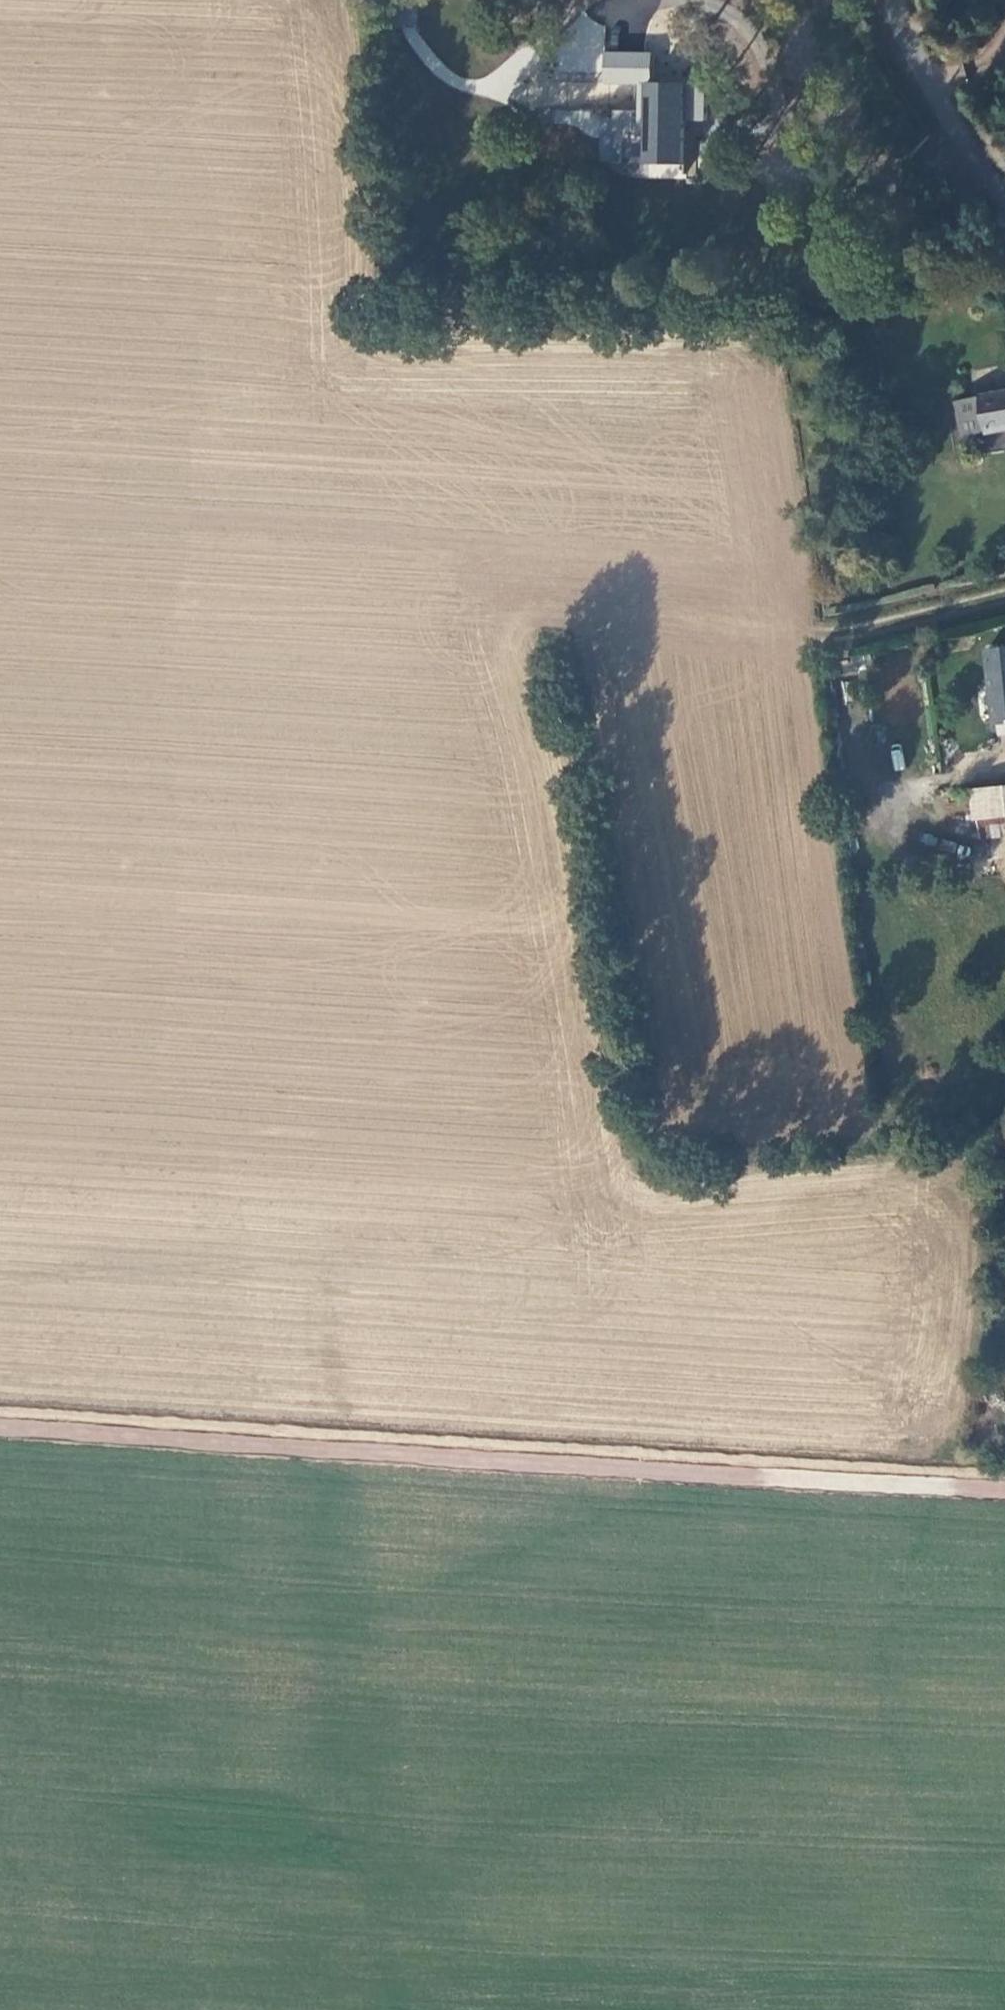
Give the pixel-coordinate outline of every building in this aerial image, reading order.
[(713,84),(658,83),(657,165),(692,166),(692,122),(713,122),(713,84)] [(994,429),(994,432),(1004,431),(1004,390),(987,393),(994,429)] [(967,434),(994,429),(987,393),(961,397),(967,434)] [(1004,446),(1004,433),(982,439),(985,452),(1004,446)] [(1004,721),(1004,649),(992,650),(999,722),(1004,721)] [(975,790),(978,819),(1004,816),(1004,786),(975,790)]
